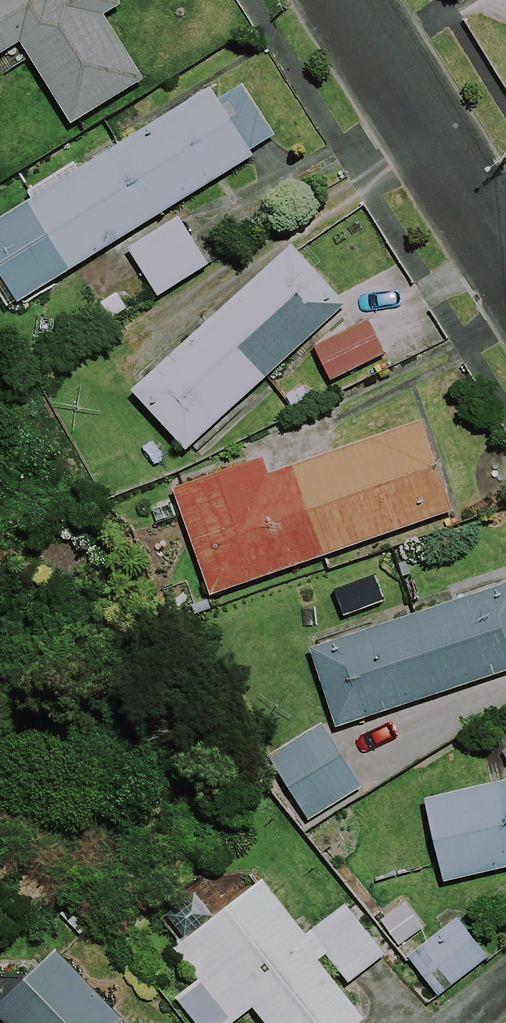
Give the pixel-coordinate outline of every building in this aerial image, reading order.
[(20,46),(69,127),(141,83),(97,9),(112,0),(0,0),(0,58),(20,46)] [(505,31),(505,5),(496,26),(505,31)] [(250,153),(276,137),(244,86),(218,103),(207,86),(0,217),(0,286),(4,283),(18,306),(120,241),(157,299),(208,267),(171,209),(253,157),(250,153)] [(343,307),(289,249),(132,394),(185,452),(343,307)] [(380,356),(362,323),(311,351),(329,384),(380,356)] [(450,514),(419,424),(292,467),(287,452),(173,491),(209,596),(450,514)] [(308,650),(335,730),(505,673),(505,585),(308,650)] [(359,791),(322,727),(268,758),(305,822),(359,791)] [(425,801),(444,883),(505,869),(505,782),(425,801)] [(381,962),(343,908),(302,937),(262,883),(175,950),(198,981),(175,999),(193,1022),(233,1022),(253,1008),(264,1022),(369,1022),(365,1018),(343,989),(381,962)] [(487,959),(457,920),(417,950),(446,989),(487,959)] [(57,953),(0,1001),(0,1018),(4,1022),(115,1022),(57,953)]
